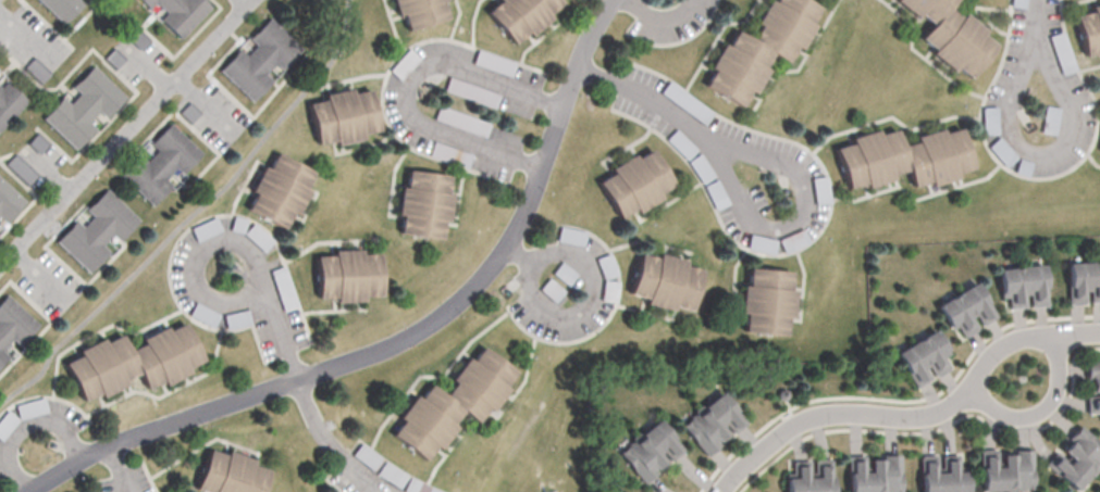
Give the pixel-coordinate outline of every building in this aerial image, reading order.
[(61,24),(36,0),(76,0),(79,3),(61,24)] [(147,11),(135,0),(200,0),(208,8),(178,39),(159,21),(164,14),(153,3),(147,11)] [(397,20),(391,0),(446,0),(446,1),(441,3),(446,20),(407,33),(403,17),(397,20)] [(499,2),(498,0),(559,0),(561,3),(548,14),(552,20),(531,38),(527,33),(514,45),(486,13),(499,2)] [(738,108),(747,92),(753,94),(767,71),(763,68),(770,55),(787,65),(796,49),(800,51),(815,27),(811,25),(819,10),(803,0),(776,0),(774,3),(769,1),(755,24),(761,27),(752,41),(737,31),(727,47),(722,45),(708,68),(712,71),(703,87),(738,108)] [(894,1),(915,18),(918,15),(930,25),(918,39),(932,51),(929,54),(952,72),(954,68),(968,79),(994,47),(981,36),(985,31),(963,14),(959,18),(947,9),(954,0),(895,0),(894,1)] [(1083,58),(1099,53),(1099,6),(1089,9),(1090,13),(1072,17),(1083,58)] [(219,73),(237,52),(244,59),(254,48),(247,41),(267,20),(299,51),(280,72),(273,64),(262,76),(269,83),(250,102),(219,73)] [(41,121),(60,100),(66,106),(77,96),(70,89),(89,68),(122,99),(102,119),(96,113),(85,124),(91,130),(73,150),(41,121)] [(445,89),(495,107),(500,93),(450,75),(445,89)] [(26,101),(0,130),(0,89),(7,83),(26,101)] [(307,105),(324,101),(323,97),(350,90),(350,94),(369,90),(379,133),(360,136),(361,141),(334,148),(333,142),(317,147),(307,105)] [(1059,107),(1044,105),(1042,131),(1056,133),(1059,107)] [(120,178),(138,157),(145,164),(155,153),(148,147),(168,125),(200,156),(181,177),(174,169),(163,181),(170,188),(151,207),(120,178)] [(833,150),(846,190),(864,185),(866,189),(892,180),(891,177),(905,172),(911,190),(928,184),(930,188),(956,179),(955,175),(972,169),(959,129),(942,135),(940,130),(914,138),(916,144),(901,149),(895,131),(878,137),(877,131),(850,140),(851,144),(833,150)] [(599,181),(620,219),(662,197),(659,193),(673,185),(654,148),(637,157),(635,154),(610,167),(613,173),(599,181)] [(245,212),(254,195),(249,193),(262,168),(267,171),(274,155),(312,174),(304,190),(308,192),(296,217),(292,215),(283,231),(245,212)] [(397,236),(400,218),(395,217),(399,190),(405,190),(407,173),(448,179),(446,197),(452,198),(447,225),(443,224),(440,242),(397,236)] [(816,178),(817,203),(830,202),(828,178),(816,178)] [(5,224),(0,219),(0,180),(25,203),(5,224)] [(57,243),(75,223),(82,229),(91,218),(85,212),(104,191),(137,222),(118,242),(111,236),(100,247),(107,253),(88,273),(57,243)] [(244,233),(264,251),(274,240),(254,222),(244,233)] [(559,240),(584,245),(587,231),(562,226),(559,240)] [(314,258),(333,257),(332,253),(360,251),(360,256),(378,255),(380,298),(362,299),(362,304),(334,305),(334,300),(317,301),(314,258)] [(639,255),(656,260),(658,254),(684,262),(683,267),(701,272),(690,312),(672,307),(671,312),(644,304),(645,300),(628,295),(639,255)] [(1064,264),(1099,263),(1099,303),(1088,303),(1088,291),(1083,291),(1084,304),(1066,304),(1064,264)] [(1041,266),(996,272),(999,299),(1004,298),(1006,311),(1024,308),(1023,297),(1027,297),(1028,308),(1046,306),(1041,266)] [(788,334),(791,288),(789,288),(790,270),(749,267),(747,285),(742,285),(740,313),(745,313),(744,330),(788,334)] [(543,289),(556,301),(565,291),(552,279),(543,289)] [(978,327),(977,325),(993,317),(976,283),(936,303),(949,329),(956,325),(962,336),(978,327)] [(8,358),(0,366),(0,301),(5,295),(38,327),(18,348),(11,340),(1,352),(8,358)] [(190,314),(203,320),(214,325),(220,313),(196,302),(190,314)] [(225,314),(228,328),(254,322),(250,308),(225,314)] [(62,366),(81,403),(98,394),(100,400),(125,387),(123,382),(136,376),(145,392),(161,383),(163,388),(188,375),(186,370),(201,363),(182,325),(166,333),(164,328),(139,341),(143,346),(128,354),(120,338),(104,345),(101,341),(76,353),(78,357),(62,366)] [(915,386),(931,377),(948,367),(942,356),(947,353),(934,330),(895,351),(915,386)] [(391,439),(423,463),(435,449),(440,452),(456,429),(453,427),(461,415),(477,426),(487,411),(491,414),(508,391),(504,388),(515,375),(481,349),(470,363),(466,359),(449,382),(454,386),(444,399),(430,388),(419,401),(415,398),(398,420),(401,424),(391,439)] [(1099,412),(1099,360),(1084,361),(1085,378),(1089,378),(1089,393),(1085,393),(1086,412),(1099,412)] [(680,425),(704,453),(727,434),(718,424),(724,420),(734,431),(745,421),(719,391),(680,425)] [(641,481),(665,462),(656,451),(661,447),(670,459),(682,450),(658,418),(617,450),(641,481)] [(981,490),(1032,488),(1031,448),(1014,448),(1014,453),(1000,454),(1001,464),(996,464),(995,449),(979,449),(981,490)] [(1047,463),(1079,485),(1095,462),(1076,449),(1068,461),(1055,452),(1047,463)] [(194,491),(197,491),(260,491),(267,472),(250,467),(252,462),(226,453),(224,457),(208,452),(194,491)] [(920,491),(966,491),(966,466),(958,466),(958,455),(939,455),(939,454),(920,454),(920,491)] [(898,456),(868,456),(868,467),(862,467),(861,455),(847,456),(848,491),(899,491),(898,456)] [(830,458),(813,458),(813,471),(809,471),(808,460),(791,460),(792,473),(785,473),(785,491),(830,491),(830,458)]
